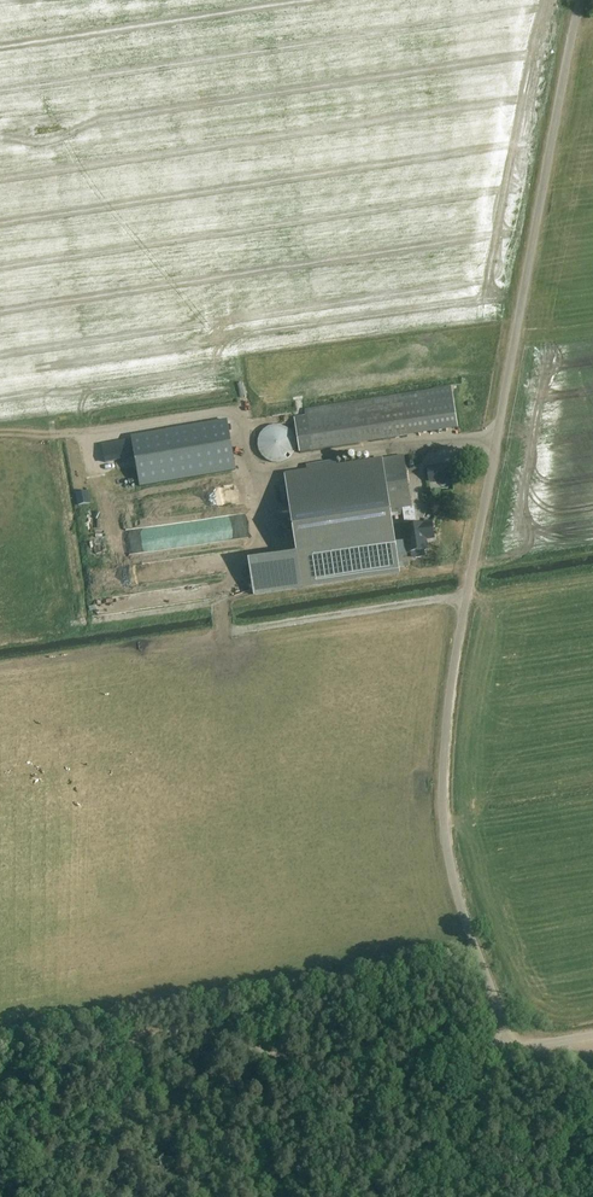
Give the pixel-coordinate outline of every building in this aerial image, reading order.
[(295,418),(300,453),(458,428),(451,388),(305,410),(306,416),(295,418)] [(236,470),(227,421),(132,438),(140,487),(236,470)] [(258,442),(258,444),(258,446),(258,448),(258,450),(259,452),(260,453),(261,455),(263,457),(264,458),(265,460),(267,461),(269,461),(271,462),(272,463),(274,463),(276,463),(278,463),(280,463),(282,463),(284,462),(286,461),(287,460),(289,459),(290,458),(291,456),(293,455),(294,453),(294,452),(295,449),(296,448),(296,446),(296,444),(296,442),(296,440),(295,439),(295,437),(294,435),(293,434),(292,432),(291,431),(289,430),(288,429),(287,428),(285,427),(283,426),(281,425),(279,425),(277,425),(273,425),(271,426),(270,426),(268,427),(266,428),(265,429),(264,430),(262,432),(260,434),(259,436),(258,438),(258,440),(258,442)] [(131,451),(104,456),(105,463),(132,458),(131,451)] [(293,530),(391,515),(403,513),(405,529),(403,529),(405,538),(406,546),(407,555),(427,552),(426,541),(435,540),(432,524),(414,527),(404,456),(317,470),(285,475),(293,530)] [(419,504),(418,514),(427,515),(428,505),(419,504)] [(395,540),(391,515),(293,530),(298,560),(251,568),(255,595),(400,573),(396,548),(395,540)] [(405,538),(395,540),(396,548),(406,546),(405,538)] [(119,545),(93,548),(94,558),(120,555),(119,545)] [(178,565),(151,567),(151,576),(179,575),(178,565)]
